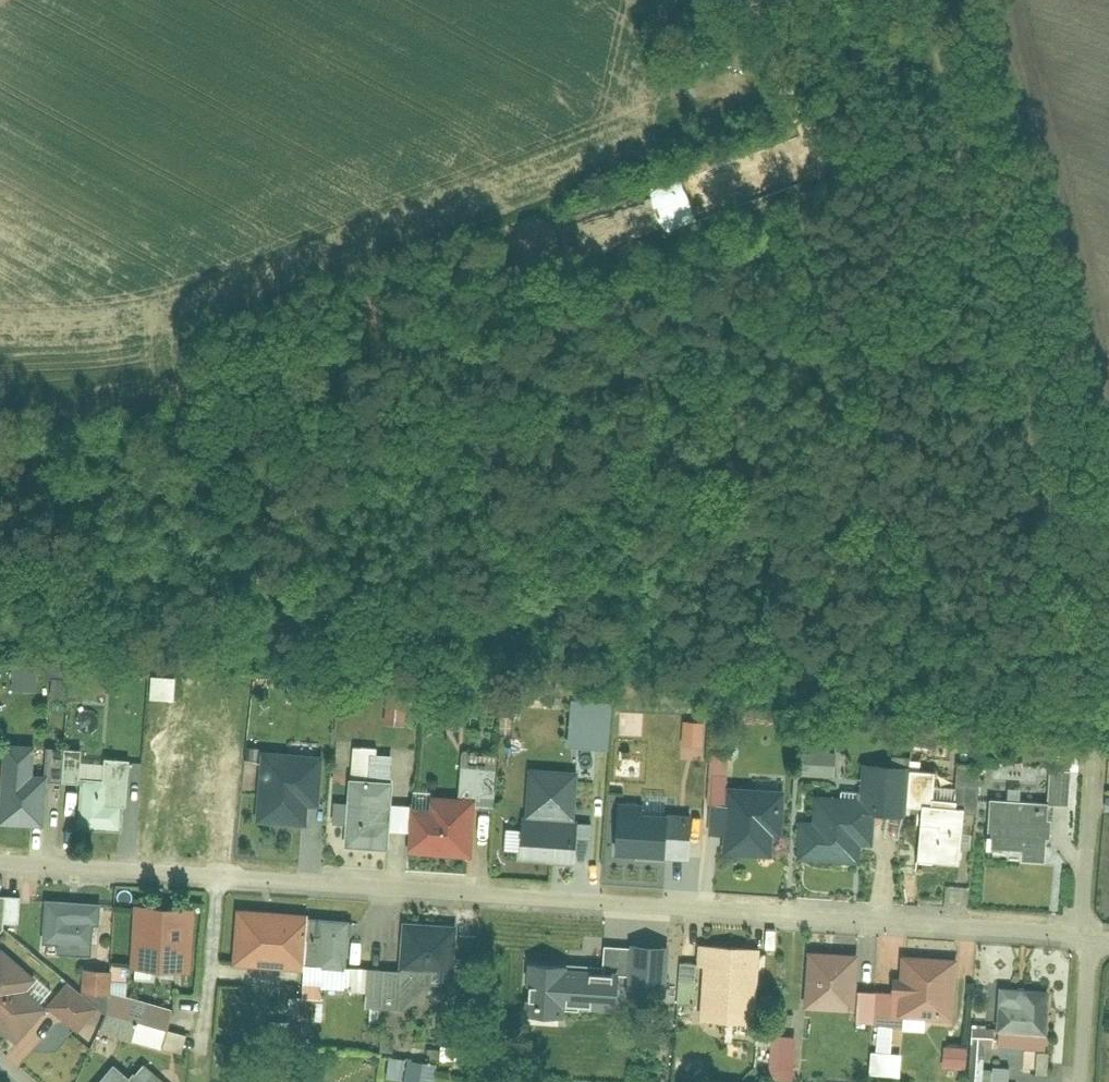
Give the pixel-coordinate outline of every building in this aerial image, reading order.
[(353,748),(346,850),(391,853),(395,783),(375,782),(377,749),(353,748)] [(8,750),(5,819),(47,821),(49,776),(34,775),(35,751),(8,750)] [(417,788),(412,854),(472,858),(476,808),(493,810),(497,758),(458,755),(455,791),(417,788)] [(160,758),(157,812),(203,815),(204,785),(186,784),(188,760),(160,758)] [(263,758),(259,819),(299,821),(320,823),(324,762),(263,758)] [(84,760),(82,820),(130,821),(131,761),(84,760)] [(809,794),(804,852),(872,858),(876,818),(898,820),(903,766),(858,762),(855,798),(809,794)] [(920,813),(918,859),(972,862),(975,809),(977,766),(958,765),(956,806),(932,805),(934,773),(908,772),(906,813),(920,813)] [(1074,767),(1050,765),(1048,799),(989,795),(985,858),(1048,862),(1052,806),(1071,808),(1074,767)] [(576,771),(526,767),(520,854),(570,857),(576,771)] [(732,796),(728,849),(776,853),(780,799),(732,796)] [(641,802),(614,800),(612,852),(688,856),(690,812),(642,809),(641,802)] [(0,896),(0,921),(17,922),(18,896),(0,896)] [(101,901),(50,899),(48,952),(100,954),(101,901)] [(134,908),(129,965),(190,971),(195,914),(158,910),(134,908)] [(355,919),(241,910),(237,961),(351,970),(355,919)] [(453,929),(404,926),(401,971),(449,974),(453,929)] [(539,967),(536,1017),(621,1022),(625,947),(594,945),(592,970),(539,967)] [(0,949),(0,1029),(24,1049),(54,1012),(74,1029),(95,1005),(65,980),(54,994),(0,949)] [(756,1025),(759,952),(702,949),(699,1023),(756,1025)] [(858,958),(807,955),(803,1014),(956,1023),(959,964),(902,961),(900,991),(856,988),(858,958)] [(109,969),(83,969),(84,992),(109,992),(109,969)] [(353,972),(351,994),(371,996),(373,973),(353,972)] [(384,972),(381,1009),(431,1013),(434,976),(384,972)] [(1050,1051),(1053,991),(996,989),(994,1049),(1050,1051)] [(115,994),(102,1031),(161,1051),(173,1013),(115,994)] [(800,1040),(772,1040),(771,1073),(799,1074),(800,1040)] [(99,1081),(168,1081),(125,1048),(99,1081)] [(943,1048),(943,1066),(966,1067),(966,1048),(943,1048)] [(385,1079),(397,1081),(399,1081),(405,1061),(391,1057),(385,1079)] [(405,1081),(433,1081),(436,1065),(408,1061),(405,1081)] [(868,1062),(867,1072),(891,1074),(892,1063),(868,1062)] [(990,1069),(990,1081),(1020,1081),(1021,1071),(990,1069)]
